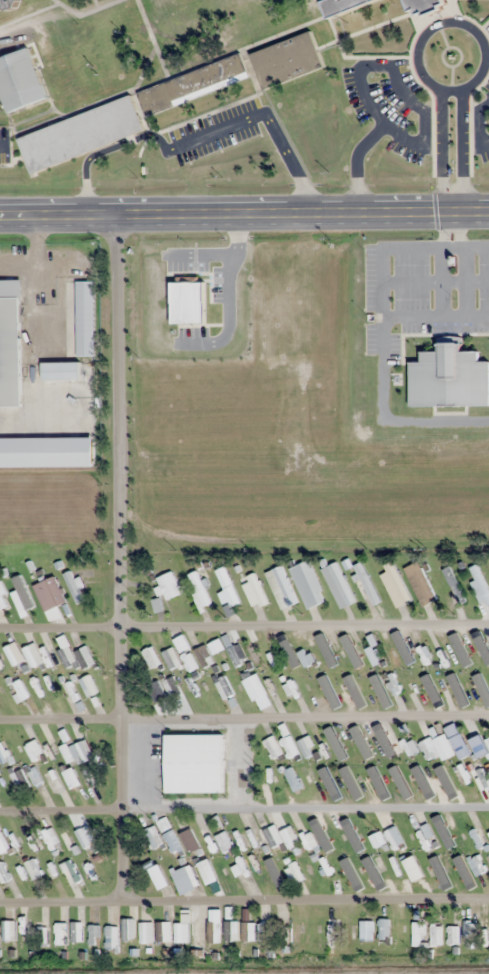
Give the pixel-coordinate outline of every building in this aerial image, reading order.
[(6,10),(7,10),(17,7),(18,2),(18,0),(0,0),(0,11),(6,10)] [(324,76),(312,33),(283,4),(295,0),(206,0),(205,0),(135,0),(160,85),(138,92),(148,128),(324,76)] [(330,17),(381,0),(324,0),(330,17)] [(410,15),(451,2),(450,0),(405,0),(410,15)] [(30,49),(0,58),(0,94),(6,113),(46,100),(30,49)] [(144,135),(132,98),(16,134),(27,171),(144,135)] [(20,407),(20,280),(0,280),(0,407),(20,407)] [(488,406),(488,361),(478,361),(478,351),(460,351),(460,337),(437,338),(437,352),(420,352),(420,362),(409,362),(409,407),(488,406)] [(80,381),(80,362),(42,362),(42,381),(80,381)] [(306,608),(325,600),(308,561),(289,569),(306,608)] [(354,602),(337,561),(322,568),(339,609),(354,602)] [(381,600),(360,561),(352,566),(372,605),(381,600)] [(488,604),(488,594),(479,564),(468,567),(481,607),(488,604)] [(218,593),(224,607),(239,600),(224,566),(215,570),(224,591),(218,593)] [(296,602),(281,566),(265,573),(280,609),(296,602)] [(443,570),(456,598),(463,595),(449,566),(443,570)] [(394,569),(381,575),(396,608),(409,602),(394,569)] [(81,576),(73,579),(70,571),(64,573),(74,604),(83,601),(79,589),(84,588),(81,576)] [(164,601),(181,593),(171,571),(156,578),(160,588),(159,588),(164,601)] [(195,592),(191,594),(200,610),(212,604),(195,572),(187,576),(195,592)] [(242,578),(252,605),(266,599),(255,573),(242,578)] [(51,609),(66,602),(53,576),(38,583),(51,609)] [(8,602),(0,591),(0,608),(8,602)] [(221,641),(236,665),(242,661),(227,637),(221,641)] [(4,647),(14,667),(25,662),(15,642),(4,647)] [(244,645),(253,664),(260,660),(251,642),(244,645)] [(44,662),(32,643),(22,649),(34,668),(44,662)] [(408,644),(399,649),(407,664),(416,658),(408,644)] [(151,669),(161,664),(152,645),(141,651),(151,669)] [(203,667),(212,663),(205,645),(196,649),(203,667)] [(423,665),(431,664),(427,645),(420,647),(423,665)] [(76,662),(69,646),(58,651),(65,667),(76,662)] [(75,652),(84,668),(94,661),(85,646),(75,652)] [(161,653),(172,672),(183,666),(172,646),(161,653)] [(458,661),(465,658),(461,649),(454,653),(458,661)] [(266,655),(270,665),(280,660),(275,651),(266,655)] [(187,666),(196,663),(193,654),(183,657),(187,666)] [(273,677),(261,683),(256,672),(242,680),(258,711),(272,704),(271,700),(282,695),(273,677)] [(98,692),(88,674),(78,680),(88,697),(98,692)] [(370,676),(376,690),(382,687),(376,674),(370,676)] [(233,695),(225,675),(214,679),(222,699),(233,695)] [(28,679),(38,696),(44,692),(35,676),(28,679)] [(162,682),(171,698),(180,693),(171,676),(162,682)] [(438,679),(445,697),(453,694),(446,676),(438,679)] [(482,695),(488,691),(488,689),(481,676),(473,681),(482,695)] [(438,691),(429,678),(421,683),(430,696),(438,691)] [(17,703),(29,697),(20,679),(8,684),(17,703)] [(283,683),(291,699),(300,695),(292,679),(283,683)] [(154,702),(165,697),(157,680),(146,686),(154,702)] [(444,728),(460,761),(469,756),(453,724),(444,728)] [(380,738),(392,759),(404,751),(391,731),(380,738)] [(223,792),(223,734),(165,734),(165,792),(223,792)] [(282,754),(274,735),(262,740),(270,759),(282,754)] [(305,759),(316,755),(313,747),(314,746),(310,735),(297,741),(305,759)] [(468,740),(479,758),(488,753),(478,735),(468,740)] [(365,740),(375,758),(383,754),(374,736),(365,740)] [(418,743),(425,755),(436,748),(430,737),(418,743)] [(67,763),(79,757),(82,763),(93,758),(85,738),(60,749),(67,763)] [(1,763),(9,759),(2,742),(0,743),(0,760),(1,763)] [(63,771),(69,788),(79,785),(73,768),(63,771)] [(80,773),(89,791),(100,786),(91,768),(80,773)] [(163,844),(154,825),(143,830),(151,849),(163,844)] [(264,829),(270,847),(285,842),(287,848),(298,844),(291,826),(278,831),(275,825),(264,829)] [(91,842),(81,829),(75,834),(85,847),(91,842)] [(187,851),(197,846),(190,829),(180,834),(187,851)] [(484,846),(475,829),(470,831),(478,849),(484,846)] [(163,834),(172,853),(180,849),(172,830),(163,834)] [(0,858),(12,854),(2,831),(0,832),(0,857),(0,858)] [(369,836),(375,847),(385,842),(379,831),(369,836)] [(317,845),(310,832),(301,838),(308,850),(317,845)] [(61,839),(66,848),(75,843),(70,834),(61,839)] [(390,839),(393,846),(402,842),(399,834),(390,839)] [(467,860),(475,876),(486,871),(478,854),(467,860)] [(424,876),(413,855),(401,861),(412,882),(424,876)] [(315,862),(323,878),(332,873),(325,857),(315,862)] [(25,862),(33,881),(42,877),(34,858),(25,862)] [(230,864),(240,883),(251,877),(240,858),(230,864)] [(463,874),(470,870),(463,858),(456,862),(463,874)] [(89,881),(97,876),(88,861),(80,865),(89,881)] [(2,862),(0,863),(0,880),(2,884),(10,880),(2,862)] [(284,868),(293,884),(304,878),(295,863),(284,868)] [(155,874),(160,883),(165,880),(161,871),(155,874)] [(134,940),(134,918),(122,918),(122,940),(134,940)] [(15,920),(3,920),(3,939),(15,939),(15,920)] [(224,941),(237,941),(237,920),(224,920),(224,941)] [(360,941),(373,941),(373,920),(360,920),(360,941)] [(82,922),(71,922),(71,942),(82,942),(82,922)] [(204,940),(213,940),(214,922),(205,922),(204,940)] [(242,941),(255,941),(255,922),(242,922),(242,941)] [(474,936),(473,922),(464,922),(465,937),(474,936)] [(66,923),(55,923),(55,945),(66,945),(66,923)] [(174,944),(188,944),(188,923),(174,923),(174,944)] [(258,943),(269,943),(269,923),(258,923),(258,943)] [(412,944),(426,944),(426,923),(412,923),(412,944)] [(327,947),(339,947),(339,924),(327,924),(327,947)] [(105,949),(118,949),(118,925),(105,925),(105,949)] [(430,945),(442,945),(442,925),(430,925),(430,945)] [(47,947),(47,926),(37,926),(37,947),(47,947)] [(459,926),(447,926),(447,944),(459,944),(459,926)] [(99,927),(90,927),(90,939),(99,939),(99,927)]
